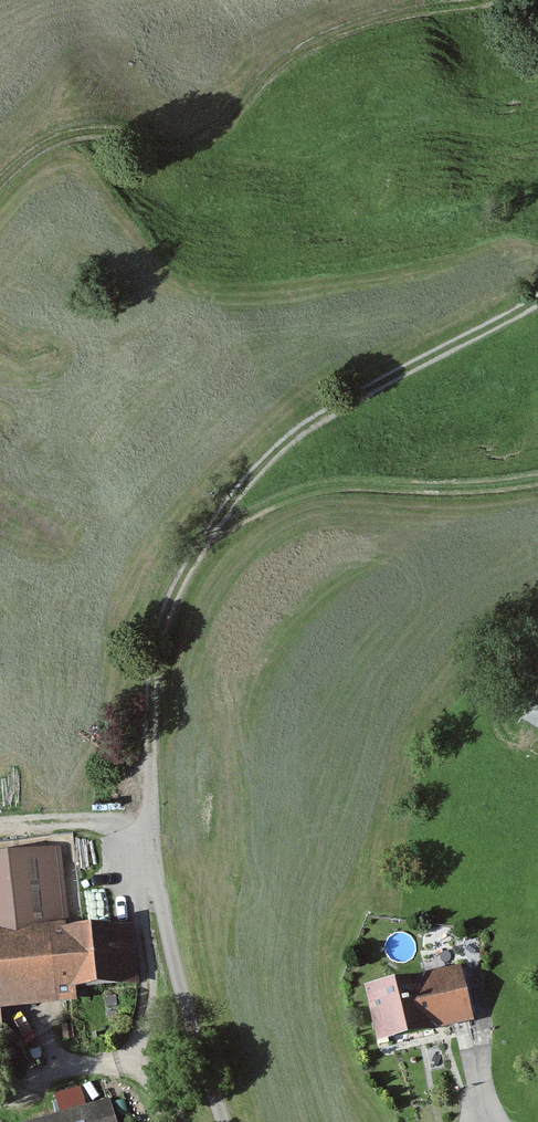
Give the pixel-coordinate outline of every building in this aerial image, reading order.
[(509,712),(537,731),(537,665),(509,712)] [(0,857),(0,1014),(109,1002),(107,990),(139,986),(133,927),(70,934),(61,850),(0,857)] [(461,970),(361,995),(374,1047),(474,1022),(461,970)] [(47,1121),(113,1121),(108,1105),(47,1121)]
